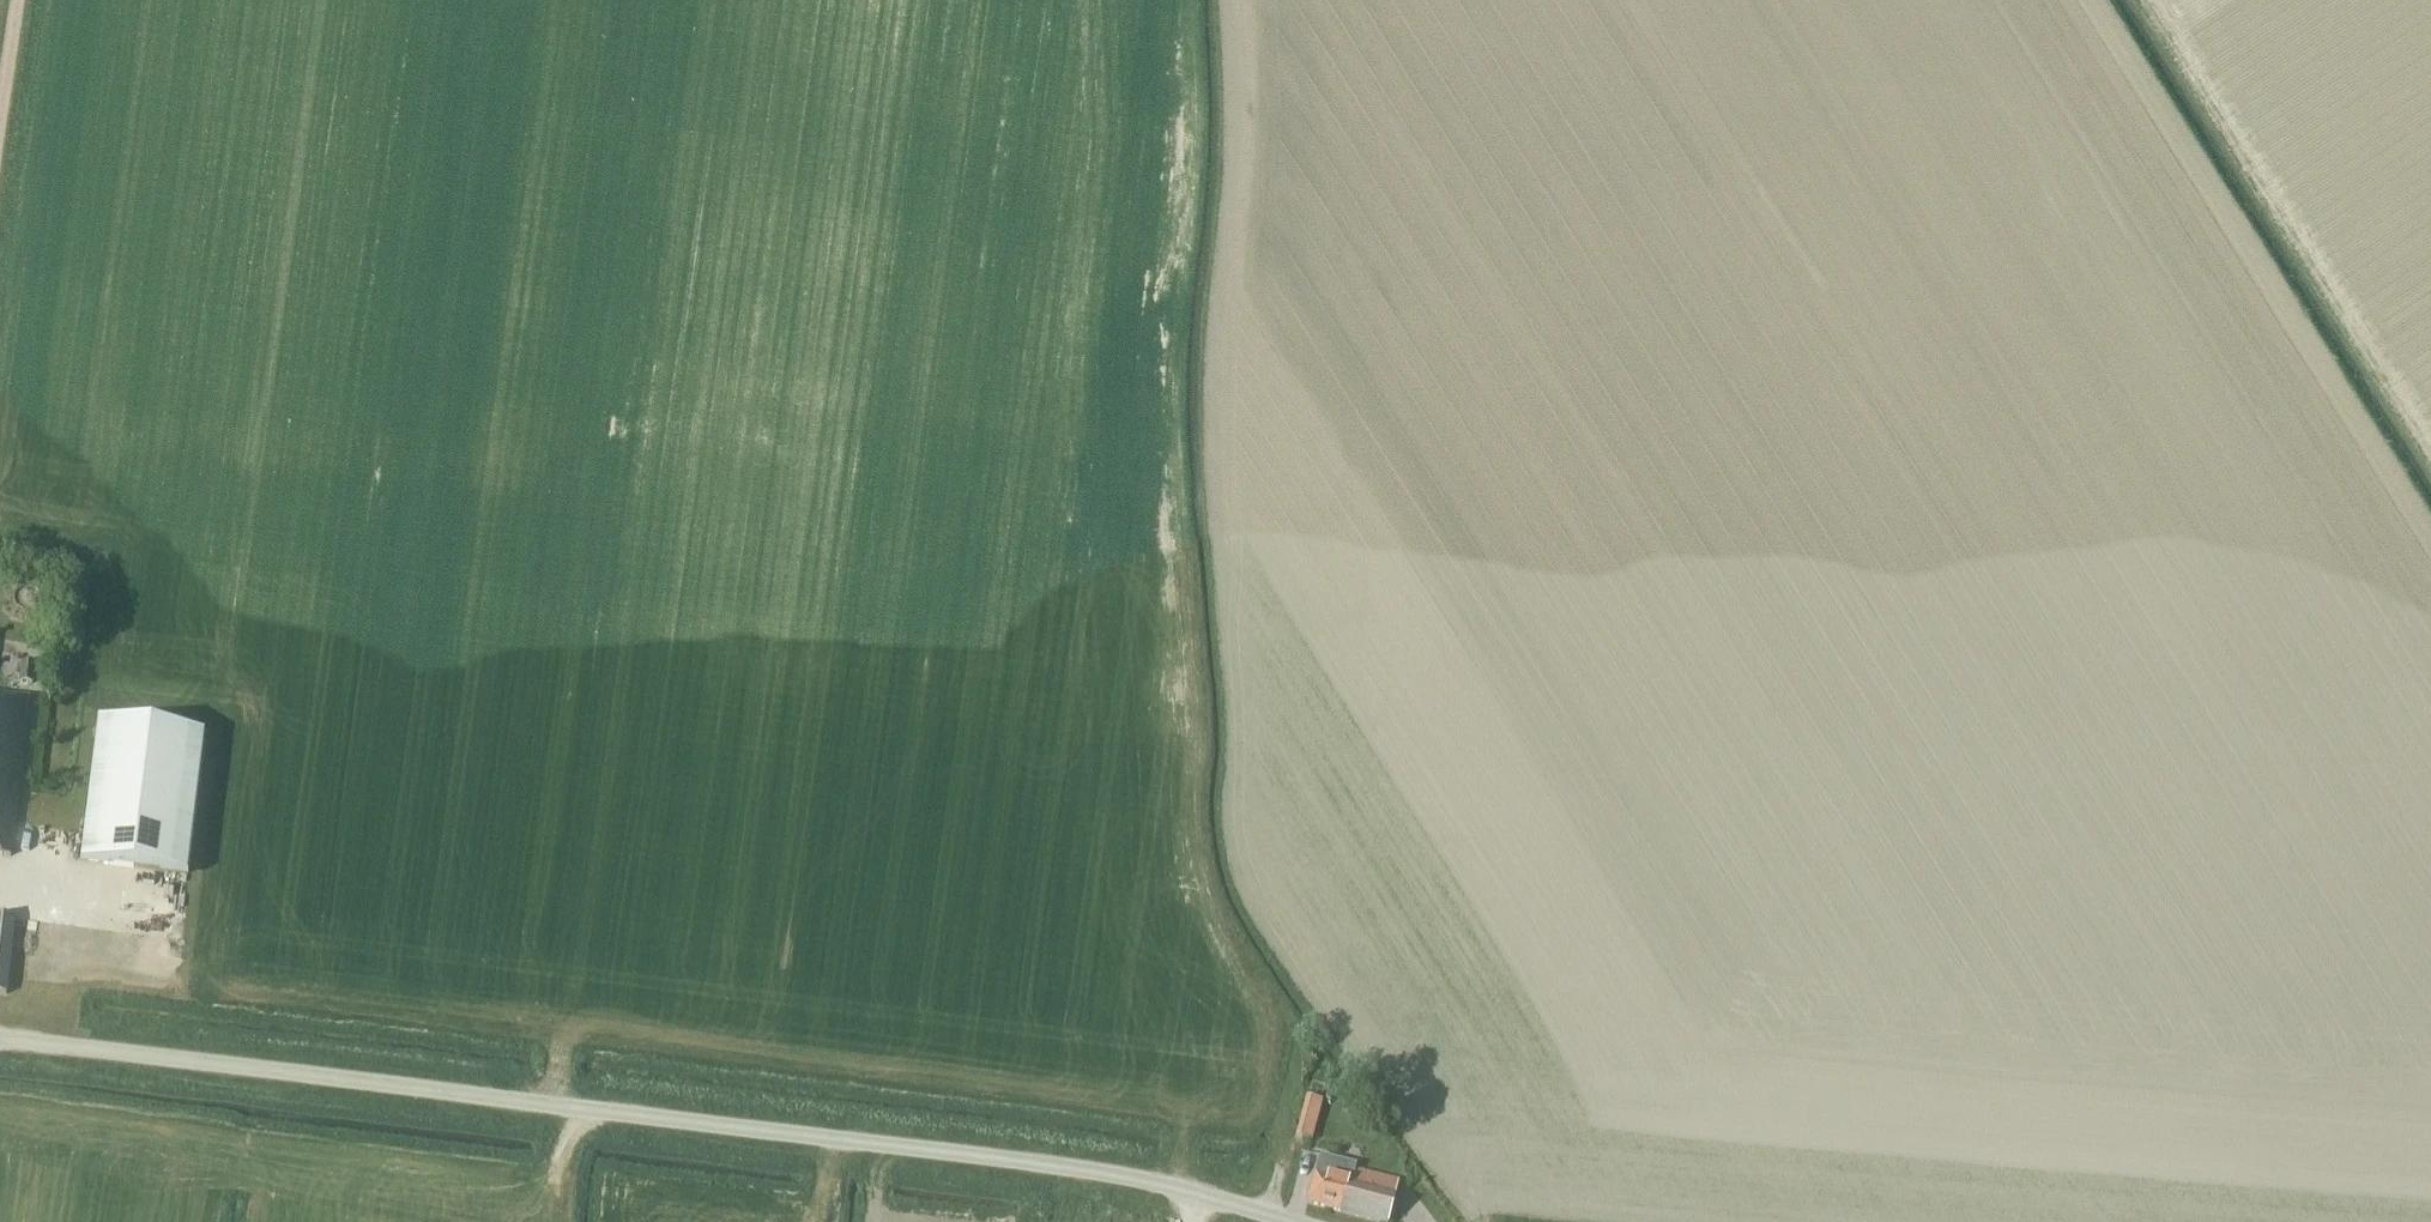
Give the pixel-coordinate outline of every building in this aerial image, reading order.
[(20,680),(31,682),(34,664),(23,662),(20,680)] [(11,856),(31,700),(0,696),(0,855),(11,856)] [(99,728),(82,861),(188,875),(205,741),(99,728)] [(0,916),(0,994),(6,994),(15,918),(0,916)] [(1298,1124),(1295,1136),(1311,1141),(1315,1129),(1298,1124)] [(1374,1221),(1387,1221),(1398,1183),(1354,1171),(1355,1167),(1320,1157),(1306,1203),(1374,1221)]
